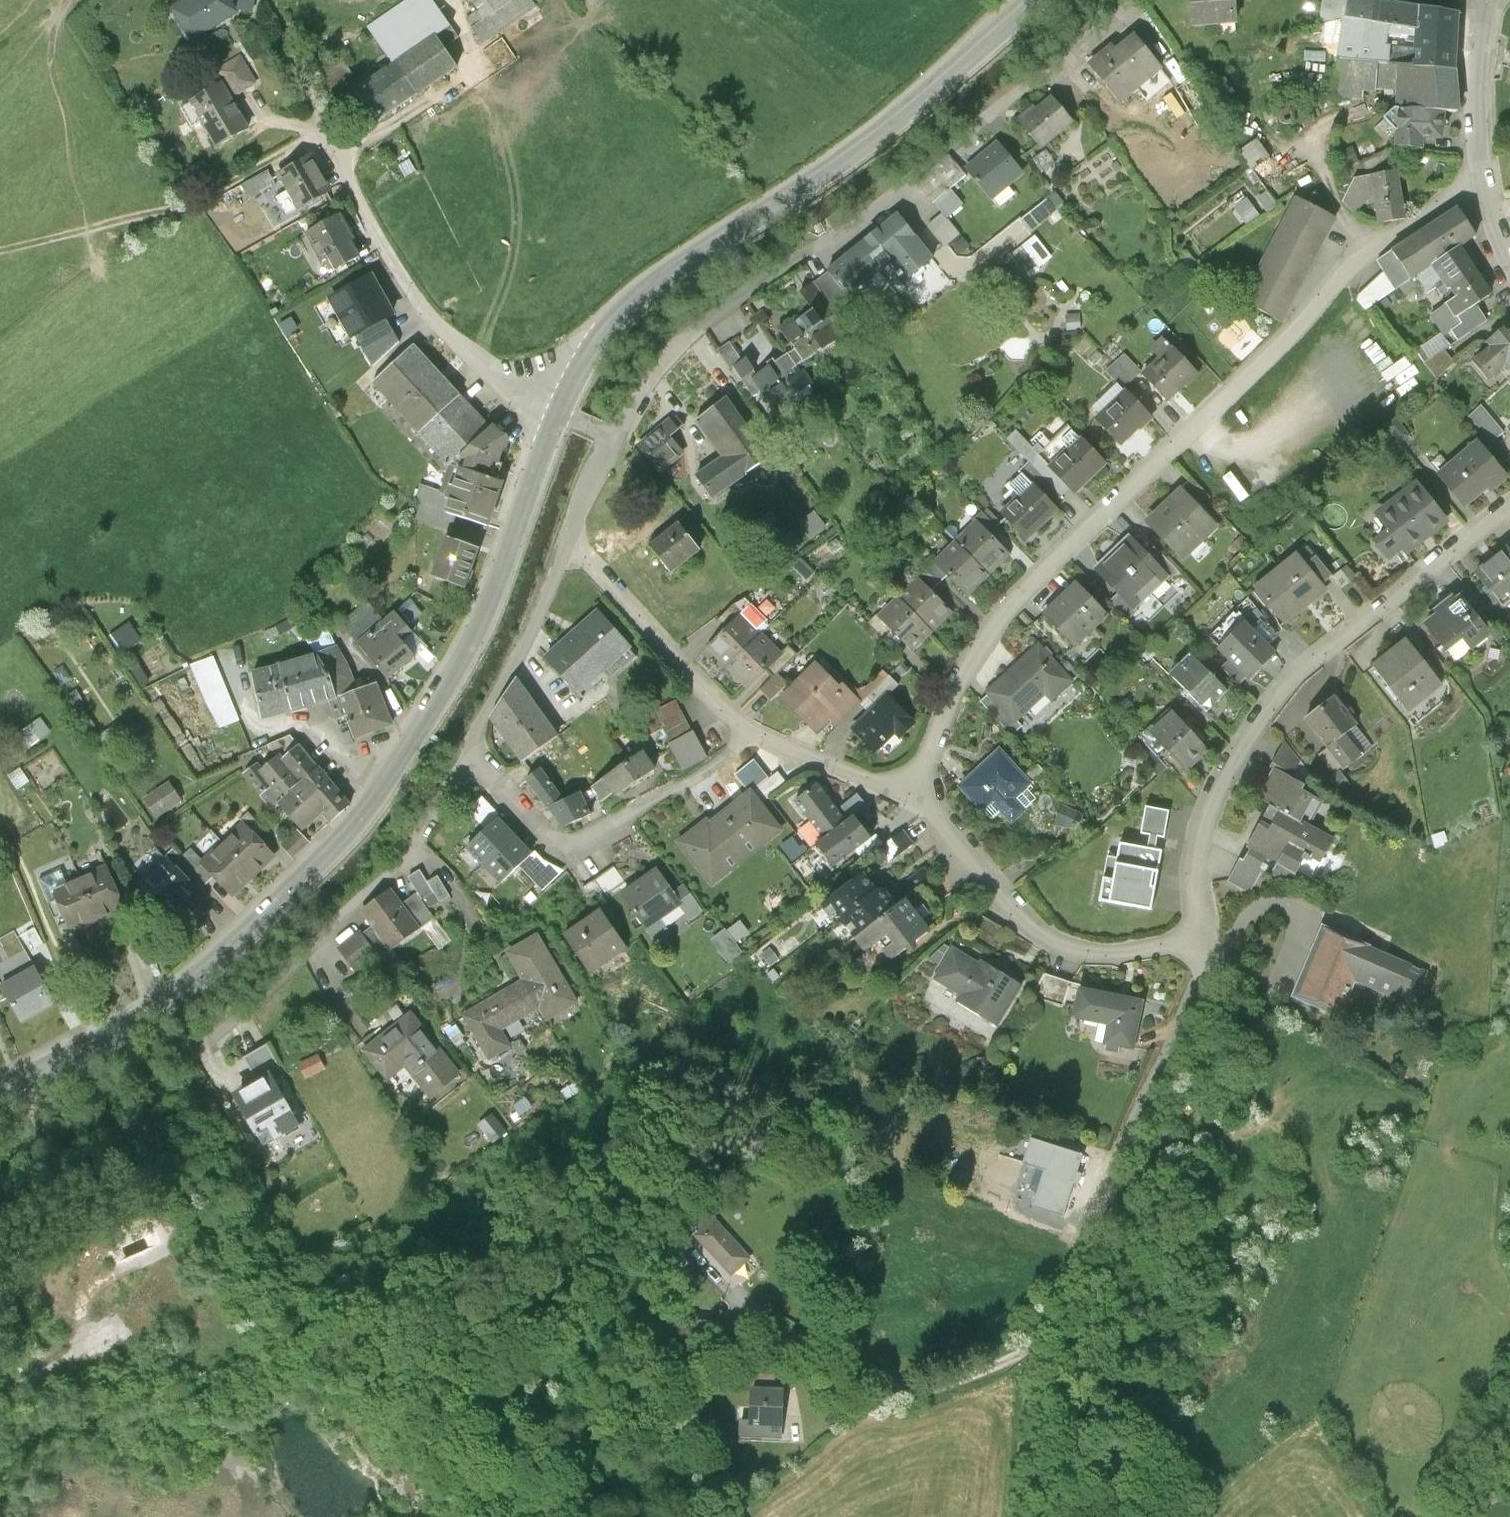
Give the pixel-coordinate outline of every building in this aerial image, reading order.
[(171,11),(193,45),(238,16),(236,13),(228,0),(189,0),(171,11)] [(236,13),(252,16),(256,0),(228,0),(236,13)] [(394,68),(398,66),(438,39),(451,30),(431,0),(408,0),(367,28),(394,68)] [(530,0),(486,0),(497,16),(472,33),(482,47),(536,9),(530,0)] [(1194,27),(1240,24),(1238,0),(1192,0),(1194,27)] [(1375,44),(1378,24),(1422,30),(1423,7),(1374,0),(1353,0),(1345,40),(1375,44)] [(1461,13),(1423,7),(1422,30),(1421,66),(1458,68),(1461,13)] [(438,39),(398,66),(419,97),(459,70),(438,39)] [(1164,71),(1137,40),(1120,55),(1114,48),(1091,68),(1123,106),(1164,71)] [(1403,103),(1402,65),(1386,63),(1389,44),(1375,44),(1345,40),(1334,94),(1403,103)] [(222,87),(230,101),(256,86),(240,57),(213,72),(222,87)] [(352,75),(339,57),(309,78),(319,93),(322,92),(328,100),(346,87),(343,82),(352,75)] [(1464,111),(1458,68),(1421,66),(1402,65),(1403,103),(1399,145),(1425,148),(1427,106),(1464,111)] [(378,125),(419,97),(398,66),(394,68),(357,93),(378,125)] [(230,101),(222,87),(191,104),(218,151),(249,134),(230,101)] [(1074,124),(1053,99),(1020,127),(1041,152),(1074,124)] [(1259,142),(1241,154),(1277,206),(1295,194),(1259,142)] [(1024,175),(998,145),(966,172),(991,202),(1024,175)] [(1358,163),(1353,149),(1337,155),(1342,169),(1358,163)] [(1047,152),(1034,160),(1043,175),(1056,166),(1047,152)] [(950,193),(966,179),(949,158),(916,186),(933,206),(950,193)] [(329,195),(309,159),(278,176),(299,212),(329,195)] [(1397,170),(1375,174),(1378,198),(1382,221),(1404,216),(1397,170)] [(275,187),(268,173),(243,187),(250,200),(275,187)] [(1368,199),(1378,198),(1375,174),(1359,176),(1345,201),(1356,212),(1368,199)] [(960,205),(950,193),(933,206),(941,216),(942,215),(945,218),(960,205)] [(1336,220),(1298,200),(1245,301),(1283,321),(1336,220)] [(225,203),(214,209),(223,227),(235,221),(225,203)] [(1409,282),(1438,264),(1470,243),(1482,235),(1462,205),(1389,252),(1409,282)] [(1022,221),(1032,233),(1048,221),(1038,209),(1022,221)] [(1170,211),(1164,217),(1171,224),(1177,219),(1170,211)] [(896,215),(858,247),(882,277),(895,267),(910,285),(936,264),(896,215)] [(960,237),(945,218),(942,215),(941,216),(928,227),(946,248),(960,237)] [(354,240),(340,216),(307,235),(323,262),(327,259),(336,274),(359,261),(349,243),(354,240)] [(970,248),(963,239),(953,248),(960,256),(970,248)] [(1036,240),(1013,258),(1027,276),(1050,257),(1036,240)] [(1470,243),(1438,264),(1458,295),(1446,302),(1458,320),(1483,304),(1501,292),(1470,243)] [(852,302),(882,277),(858,247),(827,272),(829,275),(852,302)] [(1013,258),(1009,254),(985,273),(1003,295),(1027,276),(1013,258)] [(857,309),(852,302),(829,275),(816,285),(836,320),(857,309)] [(393,315),(372,278),(334,299),(341,310),(338,312),(346,325),(349,324),(355,336),(356,335),(356,333),(357,333),(357,335),(393,315)] [(1493,319),(1483,304),(1458,320),(1446,302),(1427,315),(1438,333),(1417,347),(1427,362),(1493,319)] [(796,351),(788,356),(796,367),(802,362),(804,365),(834,345),(811,310),(781,330),(796,351)] [(1081,330),(1080,317),(1067,318),(1068,331),(1081,330)] [(1502,337),(1498,332),(1485,343),(1490,348),(1475,361),(1491,378),(1507,364),(1509,367),(1509,330),(1502,337)] [(1198,377),(1164,341),(1152,352),(1162,362),(1145,378),(1168,404),(1198,377)] [(730,370),(734,368),(743,362),(731,344),(718,352),(730,370)] [(375,388),(422,439),(462,402),(415,351),(375,388)] [(787,355),(770,367),(792,397),(809,387),(796,367),(788,356),(787,355)] [(1106,373),(1123,392),(1143,374),(1125,355),(1106,373)] [(777,408),(792,397),(770,367),(756,375),(746,360),(743,362),(734,368),(752,395),(764,388),(777,408)] [(1044,404),(1044,389),(1031,388),(1031,403),(1044,404)] [(1154,422),(1127,394),(1097,422),(1122,449),(1142,430),(1144,432),(1154,422)] [(725,397),(695,419),(722,455),(695,474),(713,499),(769,458),(725,397)] [(452,471),(461,462),(492,434),(462,402),(422,439),(452,471)] [(1493,440),(1505,431),(1482,405),(1471,415),(1493,440)] [(658,473),(690,449),(671,424),(639,448),(658,473)] [(914,437),(908,429),(899,436),(905,443),(914,437)] [(469,467),(463,479),(495,489),(508,450),(492,434),(461,462),(469,467)] [(1106,467),(1085,443),(1070,456),(1068,454),(1051,470),(1074,496),(1106,467)] [(1507,478),(1479,445),(1438,479),(1462,508),(1488,487),(1492,491),(1507,478)] [(448,473),(441,495),(456,500),(463,479),(469,467),(461,462),(452,471),(448,473)] [(503,492),(495,489),(463,479),(456,500),(449,522),(454,524),(489,535),(503,492)] [(1445,518),(1420,488),(1381,519),(1391,532),(1375,545),(1386,559),(1403,546),(1406,550),(1445,518)] [(451,535),(454,524),(449,522),(456,500),(441,495),(421,489),(415,507),(421,509),(416,523),(451,535)] [(1217,526),(1183,489),(1147,523),(1182,560),(1217,526)] [(1059,513),(1037,491),(1020,508),(1017,505),(1003,518),(1028,543),(1059,513)] [(825,528),(815,514),(801,525),(811,539),(825,528)] [(975,522),(979,526),(991,538),(998,530),(983,514),(975,522)] [(991,538),(979,526),(958,546),(989,578),(1010,557),(991,538)] [(674,578),(702,556),(684,533),(656,555),(674,578)] [(368,536),(363,541),(369,547),(374,542),(368,536)] [(1132,537),(1114,554),(1151,591),(1168,574),(1132,537)] [(479,551),(449,541),(435,579),(465,590),(479,551)] [(968,598),(989,578),(958,546),(937,566),(950,578),(968,598)] [(1508,548),(1478,573),(1506,606),(1509,603),(1509,550),(1508,548)] [(1306,561),(1300,553),(1257,589),(1284,622),(1327,586),(1324,582),(1306,561)] [(1324,582),(1334,574),(1316,553),(1306,561),(1324,582)] [(1133,608),(1151,591),(1114,554),(1097,571),(1118,592),(1133,608)] [(808,570),(799,562),(791,570),(801,579),(808,570)] [(934,594),(950,578),(937,566),(934,562),(918,577),(921,581),(934,594)] [(934,594),(921,581),(901,600),(932,633),(952,613),(934,594)] [(1109,616),(1077,581),(1042,613),(1075,648),(1109,616)] [(1124,617),(1133,608),(1118,592),(1109,601),(1124,617)] [(1469,609),(1460,598),(1425,626),(1445,651),(1462,638),(1469,647),(1488,632),(1480,622),(1469,609)] [(932,633),(901,600),(881,620),(904,643),(912,652),(932,633)] [(1478,601),(1469,609),(1480,622),(1490,615),(1478,601)] [(342,624),(358,642),(383,621),(368,602),(342,624)] [(126,605),(119,618),(133,626),(140,614),(126,605)] [(394,612),(383,621),(400,641),(411,632),(394,612)] [(1210,637),(1219,646),(1243,621),(1234,612),(1210,637)] [(631,650),(600,616),(547,664),(578,698),(631,650)] [(895,652),(904,643),(881,620),(877,616),(868,624),(895,652)] [(358,642),(388,678),(413,656),(400,641),(383,621),(358,642)] [(710,652),(728,671),(761,640),(742,621),(710,652)] [(1276,654),(1243,621),(1219,646),(1231,658),(1248,675),(1251,678),(1276,654)] [(779,659),(761,640),(728,671),(747,691),(779,659)] [(1443,682),(1407,640),(1376,667),(1412,709),(1443,682)] [(1074,679),(1040,641),(988,688),(991,691),(1011,713),(1043,684),(1055,696),(1074,679)] [(343,648),(318,654),(329,700),(330,703),(360,691),(343,648)] [(240,718),(214,654),(191,663),(207,703),(219,726),(240,718)] [(318,654),(286,663),(297,708),(329,700),(318,654)] [(1239,685),(1248,675),(1231,658),(1221,668),(1239,685)] [(1223,692),(1191,660),(1172,679),(1204,711),(1223,692)] [(261,718),(297,708),(286,663),(252,672),(261,718)] [(843,693),(818,667),(784,701),(819,736),(833,723),(838,727),(862,704),(847,689),(843,693)] [(764,693),(774,704),(790,689),(779,678),(764,693)] [(869,700),(879,709),(889,700),(900,688),(891,679),(869,700)] [(360,691),(330,703),(340,727),(350,723),(355,738),(392,724),(377,685),(360,691)] [(557,741),(517,687),(493,727),(522,767),(557,741)] [(1001,723),(1011,713),(991,691),(980,701),(1001,723)] [(915,728),(889,700),(879,709),(853,733),(874,755),(896,735),(901,741),(915,728)] [(655,714),(673,747),(694,736),(675,702),(655,714)] [(1352,730),(1329,702),(1302,725),(1343,773),(1357,760),(1340,740),(1352,730)] [(87,731),(96,724),(83,707),(74,713),(87,731)] [(1207,752),(1174,715),(1154,733),(1186,770),(1207,752)] [(41,717),(18,732),(28,746),(50,731),(41,717)] [(121,733),(115,723),(99,734),(106,743),(121,733)] [(28,746),(18,732),(15,727),(0,737),(0,742),(11,758),(28,746)] [(673,747),(671,748),(685,773),(707,761),(694,736),(673,747)] [(268,752),(277,763),(297,747),(291,739),(268,752)] [(1300,763),(1283,743),(1270,768),(1292,779),(1300,763)] [(1031,780),(1001,746),(961,783),(981,805),(996,791),(1007,802),(1031,780)] [(272,811),(281,804),(318,773),(297,747),(277,763),(264,774),(257,766),(243,777),(272,811)] [(641,755),(624,767),(601,783),(610,796),(612,799),(652,771),(641,755)] [(28,779),(20,766),(9,774),(17,786),(28,779)] [(779,772),(751,794),(760,806),(788,785),(779,772)] [(347,806),(318,773),(281,804),(302,828),(322,811),(330,820),(347,806)] [(526,783),(549,813),(563,805),(539,773),(526,783)] [(1350,788),(1338,774),(1327,783),(1339,797),(1350,788)] [(1322,801),(1272,777),(1259,801),(1309,826),(1322,801)] [(601,783),(580,797),(586,810),(610,796),(601,783)] [(146,801),(156,816),(179,800),(169,785),(146,801)] [(802,803),(830,838),(848,828),(817,790),(802,803)] [(760,806),(751,794),(710,825),(707,822),(680,843),(711,883),(779,830),(760,806)] [(580,797),(563,805),(549,813),(562,830),(589,816),(586,810),(580,797)] [(1167,813),(1145,809),(1140,833),(1163,837),(1167,813)] [(520,835),(504,817),(474,845),(491,863),(520,835)] [(1329,846),(1277,820),(1267,840),(1253,834),(1244,853),(1247,854),(1266,864),(1275,868),(1284,850),(1319,867),(1329,846)] [(856,821),(848,828),(830,838),(818,847),(836,869),(872,840),(856,821)] [(245,822),(224,842),(254,874),(275,854),(245,822)] [(913,842),(903,830),(879,849),(889,862),(913,842)] [(297,831),(282,847),(291,857),(307,842),(297,831)] [(537,853),(520,835),(491,863),(507,881),(537,853)] [(1165,845),(1127,836),(1114,896),(1152,905),(1165,845)] [(232,895),(254,874),(224,842),(202,863),(232,895)] [(1236,866),(1226,885),(1249,897),(1266,864),(1247,854),(1240,868),(1236,866)] [(191,888),(169,862),(142,884),(163,910),(191,888)] [(107,864),(79,876),(97,916),(124,904),(107,864)] [(681,898),(658,864),(621,889),(645,923),(681,898)] [(603,892),(622,880),(612,866),(594,878),(603,892)] [(842,920),(843,919),(880,891),(862,868),(825,897),(842,920)] [(424,903),(435,896),(428,883),(421,871),(410,878),(424,903)] [(97,916),(79,876),(54,887),(70,922),(72,927),(97,916)] [(438,877),(428,883),(435,896),(441,905),(451,899),(438,877)] [(884,888),(880,891),(843,919),(859,940),(900,909),(884,888)] [(361,912),(372,927),(390,952),(422,929),(404,904),(393,889),(361,912)] [(417,895),(404,904),(422,929),(435,920),(417,895)] [(931,932),(908,902),(900,909),(859,940),(868,951),(880,942),(893,960),(931,932)] [(627,946),(600,908),(563,934),(590,972),(627,946)] [(732,937),(746,931),(741,921),(710,935),(720,957),(738,950),(732,937)] [(81,947),(72,927),(70,922),(58,927),(69,953),(81,947)] [(372,927),(362,933),(380,959),(390,952),(372,927)] [(43,944),(34,928),(26,933),(35,949),(43,944)] [(1426,972),(1320,931),(1293,998),(1339,1017),(1354,980),(1415,1002),(1426,972)] [(509,948),(526,977),(540,1004),(547,1016),(576,999),(537,932),(509,948)] [(356,976),(380,959),(362,933),(338,950),(356,976)] [(934,978),(961,995),(979,963),(953,947),(934,978)] [(981,960),(979,963),(961,995),(957,1002),(994,1025),(1020,985),(981,960)] [(56,1001),(36,965),(1,984),(21,1021),(56,1001)] [(1032,996),(1062,1008),(1072,982),(1045,972),(1032,996)] [(499,1027),(540,1004),(526,977),(465,1013),(489,1056),(509,1044),(499,1027)] [(1145,997),(1082,983),(1076,1012),(1111,1019),(1107,1040),(1134,1046),(1145,997)] [(459,1075),(411,1014),(364,1051),(385,1079),(407,1062),(433,1096),(459,1075)] [(244,1057),(259,1087),(273,1079),(284,1074),(268,1045),(244,1057)] [(324,1065),(318,1053),(301,1062),(307,1074),(324,1065)] [(299,1128),(273,1079),(259,1087),(238,1098),(263,1146),(299,1128)] [(1088,1150),(1032,1130),(1022,1161),(1044,1169),(1031,1205),(1056,1214),(1065,1217),(1088,1150)] [(986,1182),(976,1183),(976,1190),(987,1189),(986,1182)] [(1052,1226),(1056,1214),(1031,1205),(1012,1198),(1008,1210),(1052,1226)] [(715,1216),(696,1233),(732,1273),(751,1256),(715,1216)] [(782,1386),(753,1385),(752,1419),(741,1419),(741,1434),(782,1434),(782,1386)]
